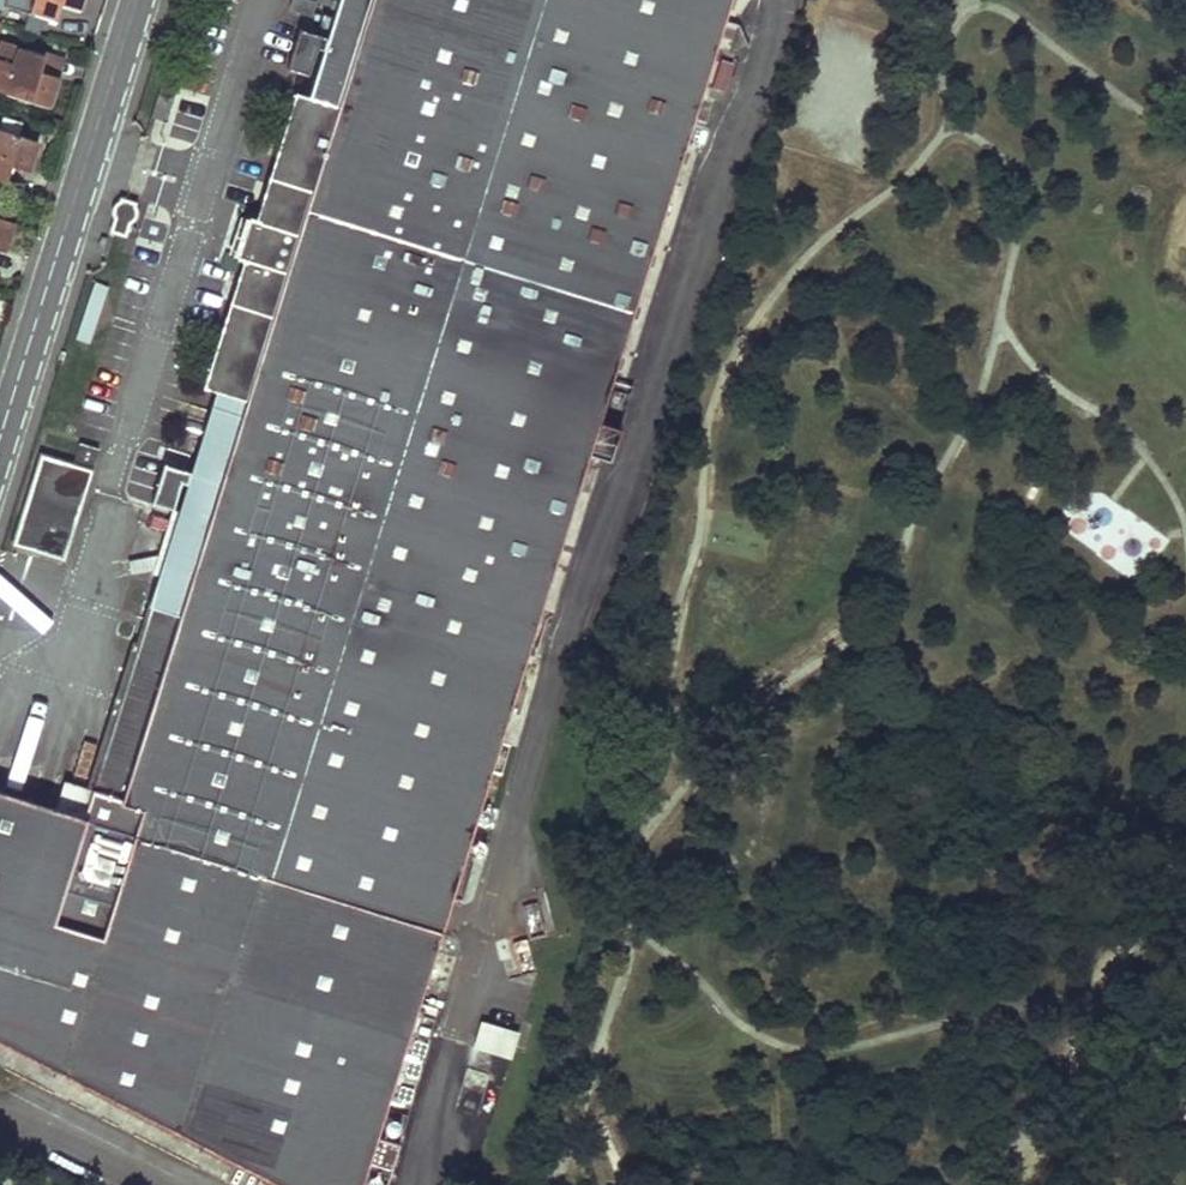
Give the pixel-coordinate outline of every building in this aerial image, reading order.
[(282,1184),(387,1184),(399,1142),(378,1136),(587,459),(609,466),(620,432),(598,425),(729,0),(338,0),(326,40),(322,51),(307,101),(296,98),(258,224),(250,220),(237,262),(245,265),(206,390),(217,393),(192,474),(187,487),(84,822),(0,795),(0,1042),(282,1184)] [(12,6),(52,19),(58,2),(76,8),(79,0),(13,0),(12,6)] [(322,51),(326,40),(300,31),(287,71),(308,78),(317,50),(322,51)] [(46,105),(60,61),(0,42),(0,43),(0,90),(46,105)] [(727,89),(730,65),(713,63),(710,88),(727,89)] [(165,75),(151,117),(164,121),(178,79),(165,75)] [(0,129),(0,179),(2,180),(8,163),(26,168),(35,140),(0,129)] [(118,212),(113,228),(128,233),(133,219),(137,217),(140,214),(141,209),(137,205),(139,202),(124,198),(119,200),(116,202),(115,206),(116,210),(118,212)] [(0,216),(0,247),(2,248),(11,220),(0,216)] [(44,446),(13,547),(65,564),(100,452),(81,446),(78,457),(44,446)] [(150,506),(172,513),(181,485),(187,487),(192,474),(164,465),(150,506)] [(1098,495),(1072,538),(1141,579),(1167,535),(1098,495)] [(512,1057),(519,1030),(482,1020),(475,1047),(512,1057)]
